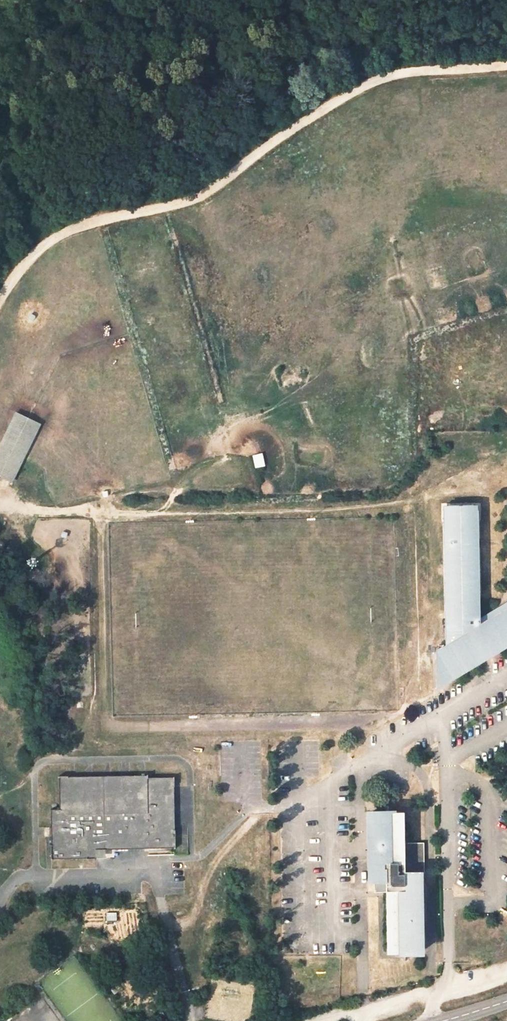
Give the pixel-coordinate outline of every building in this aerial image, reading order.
[(14,411),(0,441),(0,477),(10,482),(39,422),(14,411)] [(255,468),(265,466),(263,456),(254,457),(255,468)] [(473,504),(448,504),(444,509),(444,521),(446,521),(448,619),(446,619),(446,647),(438,652),(438,690),(467,673),(467,666),(481,657),(481,618),(479,618),(477,521),(479,521),(478,508),(473,504)] [(481,618),(481,657),(492,650),(492,621),(506,612),(506,602),(481,618)] [(492,650),(506,641),(506,612),(492,621),(492,650)] [(87,716),(86,704),(72,705),(72,716),(87,716)] [(149,774),(59,777),(60,809),(51,810),(53,859),(97,858),(107,858),(106,849),(175,848),(174,777),(149,777),(149,774)] [(406,843),(405,813),(372,813),(374,880),(387,880),(387,893),(389,953),(421,952),(419,874),(419,865),(425,865),(424,843),(406,843)] [(374,880),(376,893),(387,893),(387,880),(374,880)]
